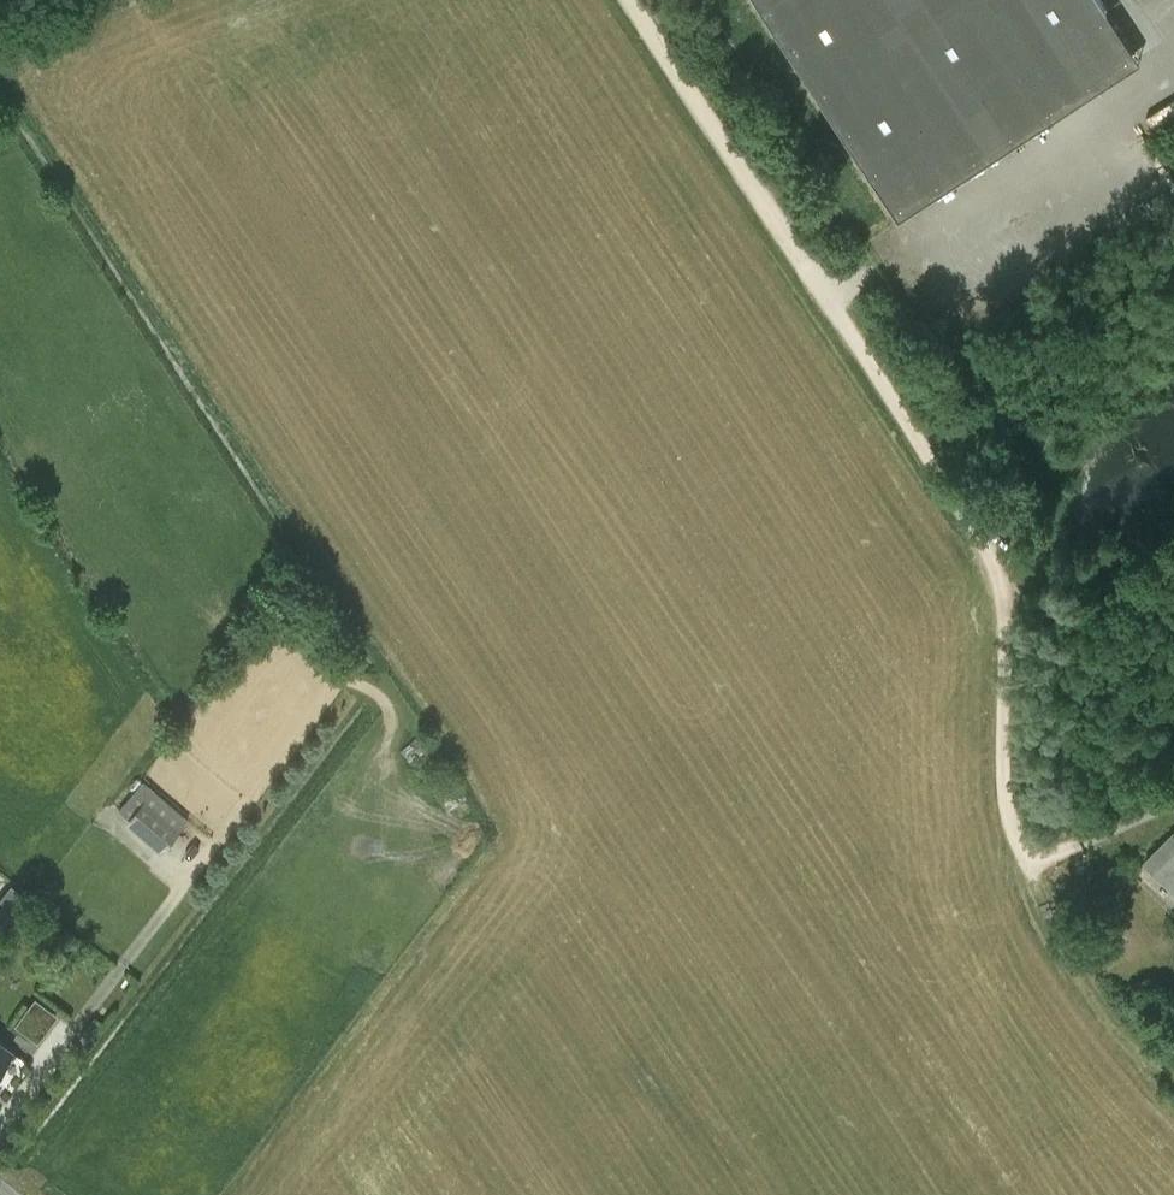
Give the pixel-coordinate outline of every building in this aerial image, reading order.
[(899,218),(1140,61),(1106,8),(1101,0),(757,0),(899,218)] [(188,820),(143,780),(118,808),(129,818),(125,822),(160,852),(188,820)] [(1147,859),(1173,889),(1173,831),(1147,859)] [(34,994),(13,1024),(38,1041),(59,1012),(34,994)] [(11,1051),(0,1043),(0,1066),(11,1051)]
